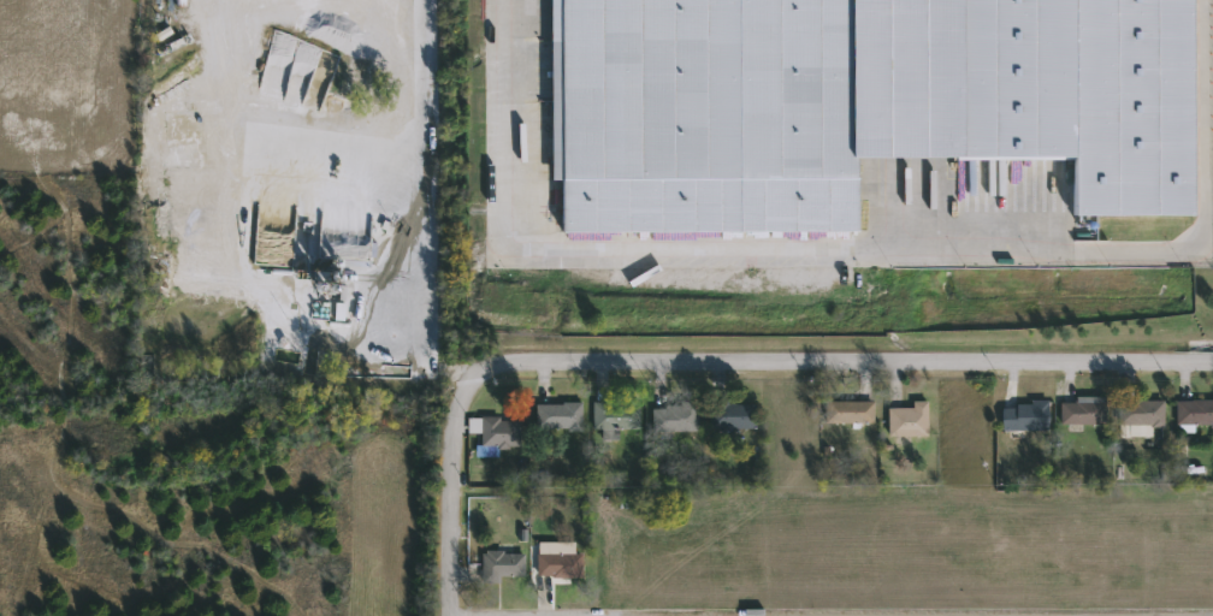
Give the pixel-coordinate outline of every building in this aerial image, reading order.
[(550,243),(865,241),(865,160),(1087,159),(1088,209),(1191,209),(1191,0),(549,0),(550,243)] [(1103,421),(1059,421),(1059,396),(1103,396),(1103,421)] [(1164,397),(1164,424),(1137,424),(1118,424),(1118,397),(1164,397)] [(1174,397),(1212,397),(1212,421),(1174,421),(1174,397)] [(536,426),(536,398),(580,398),(580,426),(536,426)] [(592,398),(639,398),(639,425),(616,425),(616,436),(599,436),(599,426),(592,426),(592,398)] [(823,420),(823,398),(872,398),(872,420),(823,420)] [(886,433),(886,405),(910,405),(910,398),(925,398),(925,433),(886,433)] [(1047,398),(1047,424),(1000,424),(1000,398),(1047,398)] [(653,401),(696,401),(696,428),(653,428),(653,401)] [(755,426),(711,426),(711,401),(755,401),(755,426)] [(480,443),(480,414),(517,414),(517,443),(480,443)] [(498,573),(498,579),(480,579),(480,549),(523,549),(523,573),(498,573)] [(536,550),(580,550),(580,573),(536,573),(536,550)]
